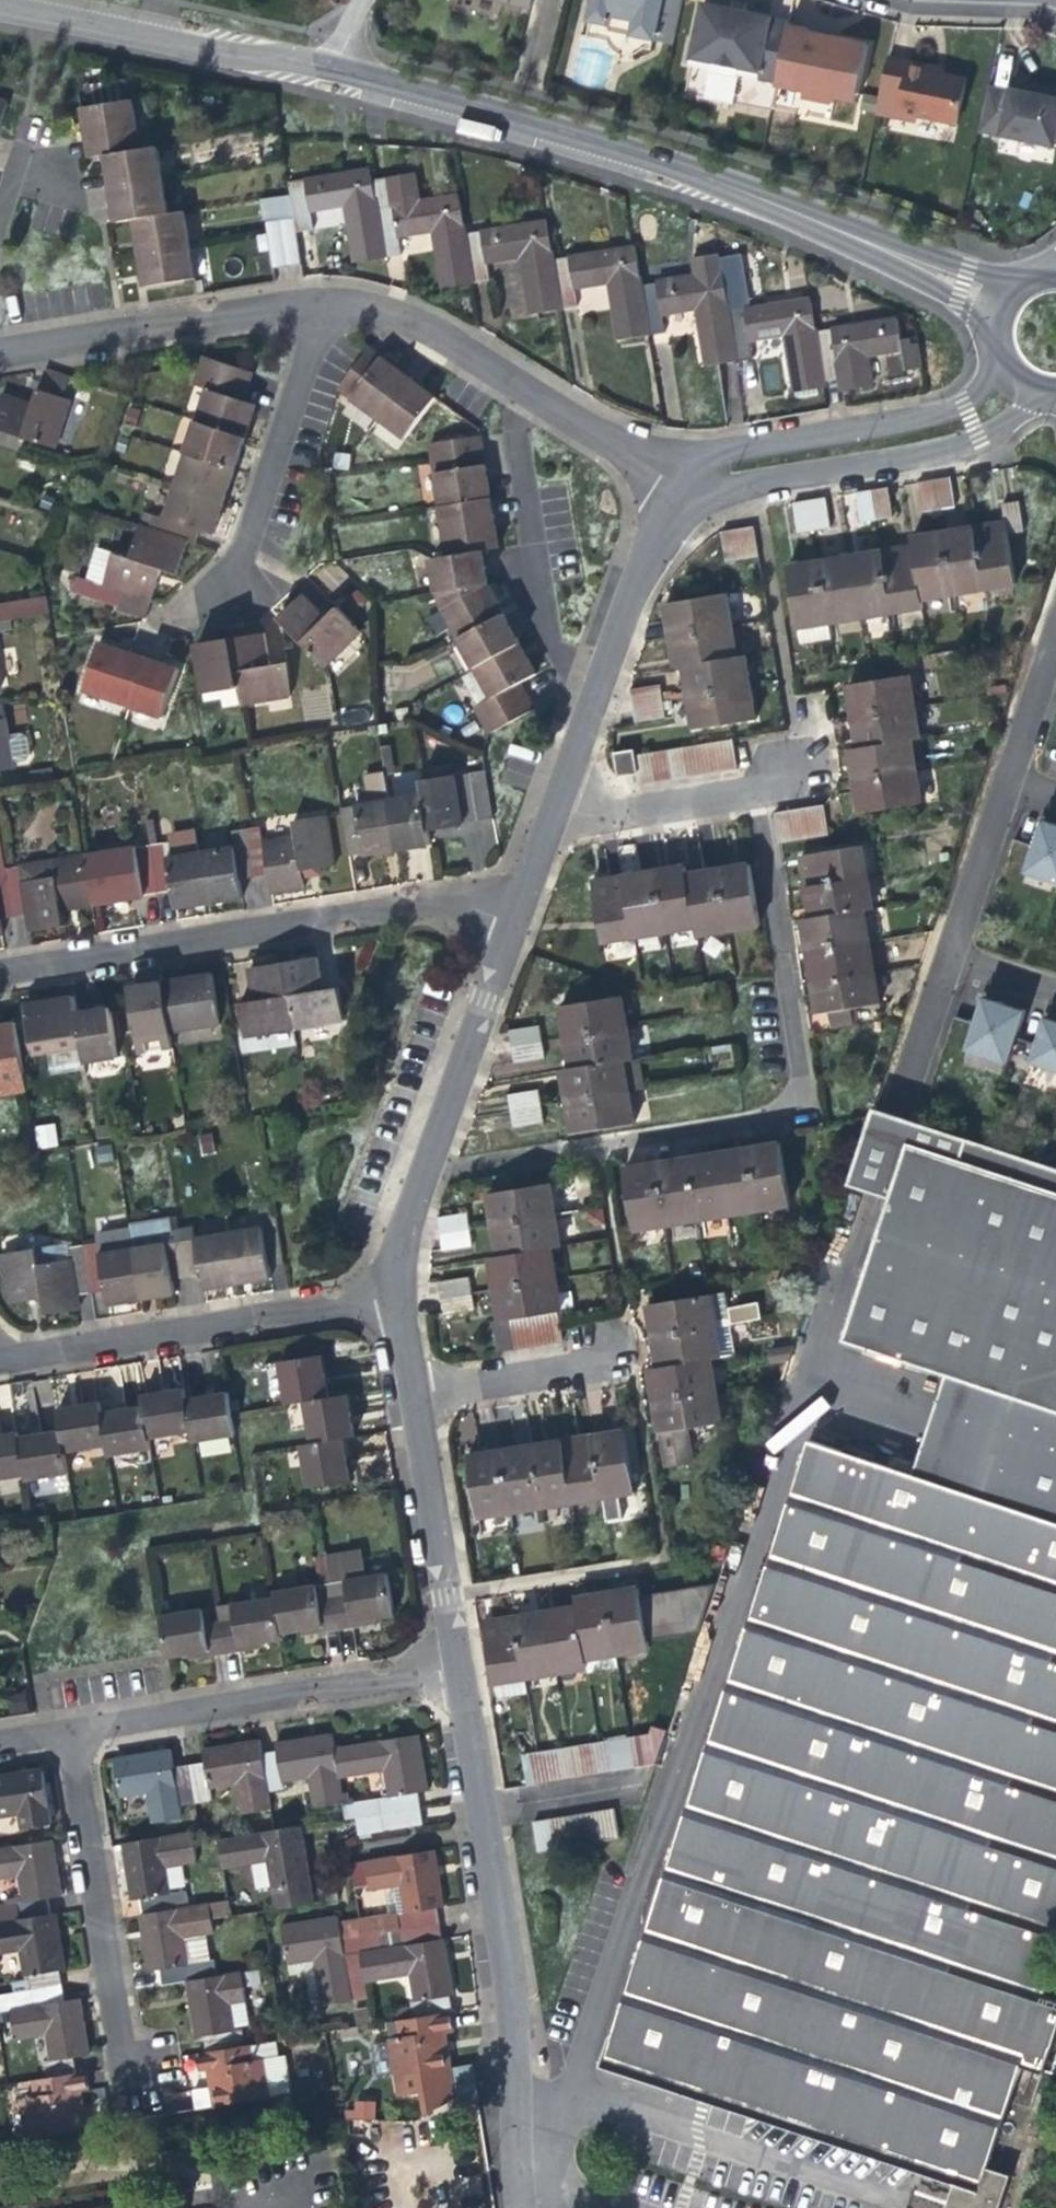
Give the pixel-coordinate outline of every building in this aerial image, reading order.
[(532,0),(497,0),(530,8),(532,0)] [(682,0),(592,0),(587,22),(588,23),(609,27),(608,32),(652,41),(673,45),(682,0)] [(777,83),(788,27),(789,23),(773,20),(773,18),(751,13),(750,18),(726,13),(727,8),(705,4),(692,64),(712,68),(711,71),(739,77),(739,74),(777,83)] [(738,11),(727,8),(726,13),(750,18),(751,13),(738,11)] [(810,31),(788,27),(777,83),(776,85),(805,91),(804,98),(833,103),(834,97),(857,102),(869,45),(830,37),(829,41),(818,38),(809,36),(810,31)] [(966,79),(944,74),(928,70),(928,66),(929,65),(888,58),(877,114),(900,118),(901,113),(958,124),(966,79)] [(944,74),(945,70),(940,69),(928,66),(928,70),(944,74)] [(979,132),(1001,136),(1055,149),(1055,91),(1020,83),(1009,89),(1009,92),(988,87),(979,132)] [(2,120),(9,101),(0,98),(0,127),(2,120)] [(87,158),(104,155),(144,149),(135,100),(79,108),(83,127),(85,144),(87,158)] [(159,146),(144,149),(104,155),(107,171),(109,188),(165,179),(159,146)] [(290,194),(293,216),(296,233),(311,231),(309,213),(344,206),(351,243),(354,263),(386,258),(373,180),(372,171),(347,174),(288,183),(290,194)] [(415,173),(373,180),(386,258),(400,255),(398,238),(432,232),(437,260),(443,288),(474,283),(466,234),(459,195),(421,201),(417,185),(415,173)] [(171,214),(165,179),(109,188),(112,203),(115,224),(133,221),(171,214)] [(186,212),(171,214),(133,221),(136,240),(138,254),(191,245),(186,212)] [(293,216),(280,218),(288,267),(301,265),(296,233),(293,216)] [(273,269),(288,267),(280,218),(265,221),(267,232),(273,269)] [(529,222),(466,234),(474,283),(487,280),(486,264),(519,258),(525,289),(530,314),(563,308),(555,261),(548,219),(529,222)] [(197,278),(191,245),(138,254),(141,272),(144,287),(197,278)] [(619,250),(555,261),(563,308),(575,306),(573,290),(608,284),(614,315),(618,340),(649,335),(641,285),(635,247),(619,250)] [(699,276),(641,285),(649,335),(664,332),(662,315),(695,309),(703,348),(707,366),(738,360),(722,259),(719,254),(695,256),(698,270),(699,276)] [(740,257),(722,259),(738,360),(751,358),(748,341),(783,334),(794,391),(826,386),(825,381),(817,331),(811,298),(792,301),(749,309),(740,257)] [(837,328),(817,331),(825,381),(837,379),(839,391),(873,385),(868,356),(902,351),(906,369),(923,367),(919,342),(911,342),(910,339),(900,340),(897,318),(837,328)] [(339,391),(379,419),(408,378),(387,363),(370,350),(367,353),(339,391)] [(201,356),(196,372),(249,388),(254,374),(201,356)] [(46,370),(44,371),(37,388),(46,391),(53,372),(46,370)] [(245,401),(249,388),(196,372),(192,384),(206,388),(196,422),(246,439),(254,413),(257,405),(245,401)] [(421,388),(408,378),(379,419),(406,438),(435,398),(421,388)] [(0,435),(0,445),(21,452),(25,437),(56,447),(73,401),(46,391),(37,388),(33,402),(21,398),(2,393),(0,400),(0,429),(2,430),(0,435)] [(241,455),(246,439),(196,422),(185,453),(236,470),(241,455)] [(429,443),(431,458),(484,449),(481,434),(429,443)] [(431,458),(439,507),(492,498),(488,474),(484,449),(431,458)] [(233,481),(236,470),(185,453),(175,486),(226,503),(233,481)] [(950,477),(934,479),(939,510),(956,507),(950,477)] [(923,513),(939,510),(934,479),(917,482),(923,513)] [(222,515),(226,503),(175,486),(164,518),(153,514),(148,527),(189,541),(196,543),(201,529),(216,534),(222,515)] [(887,487),(871,490),(876,520),(892,518),(887,487)] [(860,523),(876,520),(871,490),(855,492),(860,523)] [(826,497),(810,500),(814,530),(830,528),(826,497)] [(439,507),(447,557),(484,550),(501,547),(497,523),(492,498),(439,507)] [(797,533),(814,530),(810,500),(792,503),(797,533)] [(992,525),(974,528),(984,590),(1016,584),(1008,533),(1024,531),(1019,502),(1003,504),(1006,523),(992,525)] [(178,574),(189,541),(148,527),(141,525),(129,558),(113,553),(102,584),(124,591),(151,600),(161,574),(162,568),(178,574)] [(754,527),(737,530),(742,559),(759,556),(754,527)] [(956,531),(943,533),(953,595),(984,590),(974,528),(956,531)] [(727,562),(742,559),(737,530),(721,532),(727,562)] [(912,539),(913,546),(922,600),(953,595),(943,533),(931,535),(912,539)] [(924,609),(922,600),(913,546),(896,549),(881,551),(891,614),(924,609)] [(431,560),(437,592),(490,584),(486,563),(484,550),(447,557),(431,560)] [(860,619),(891,614),(881,551),(869,553),(849,556),(860,619)] [(829,624),(860,619),(849,556),(835,559),(819,561),(829,624)] [(797,630),(829,624),(819,561),(801,564),(787,566),(797,630)] [(145,618),(151,600),(124,591),(102,584),(78,576),(73,590),(119,606),(118,609),(140,617),(145,618)] [(441,609),(457,639),(506,613),(495,593),(490,584),(437,592),(441,609)] [(326,667),(344,651),(353,643),(365,632),(338,608),(337,609),(328,616),(304,593),(294,602),(277,617),(281,620),(326,667)] [(668,622),(670,636),(732,626),(727,594),(666,604),(668,622)] [(48,614),(46,598),(0,605),(0,622),(48,614)] [(457,639),(473,669),(522,643),(512,626),(506,613),(457,639)] [(831,639),(829,624),(797,630),(800,644),(831,639)] [(674,666),(682,665),(737,656),(732,626),(670,636),(672,648),(674,666)] [(264,632),(230,638),(238,688),(241,705),(290,698),(285,662),(270,665),(266,641),(264,632)] [(203,694),(238,688),(230,638),(210,641),(194,644),(203,694)] [(81,692),(130,708),(146,656),(136,653),(129,650),(99,641),(81,692)] [(361,651),(353,643),(344,651),(352,659),(361,651)] [(473,707),(481,721),(529,695),(522,681),(537,673),(527,654),(522,643),(473,669),(489,699),(473,707)] [(746,655),(737,656),(682,665),(685,680),(688,697),(751,687),(746,655)] [(165,662),(146,656),(130,708),(162,718),(179,666),(165,662)] [(850,701),(853,717),(915,707),(910,676),(848,686),(850,701)] [(629,690),(632,707),(662,702),(660,685),(629,690)] [(756,719),(751,687),(688,697),(691,714),(693,729),(756,719)] [(536,707),(529,695),(481,721),(488,734),(536,707)] [(673,708),(671,700),(663,702),(664,710),(673,708)] [(665,717),(662,702),(632,707),(634,722),(665,717)] [(855,731),(858,748),(912,739),(921,737),(915,707),(853,717),(855,731)] [(342,723),(369,722),(368,708),(342,710),(342,723)] [(15,766),(6,718),(0,719),(0,769),(15,766)] [(717,742),(722,771),(738,769),(733,739),(717,742)] [(918,770),(912,739),(858,748),(849,749),(852,766),(855,781),(918,770)] [(700,744),(706,773),(722,771),(717,742),(700,744)] [(684,747),(689,776),(706,773),(700,744),(684,747)] [(668,750),(673,778),(689,776),(684,747),(668,750)] [(633,748),(611,752),(615,774),(636,771),(633,748)] [(652,752),(657,781),(673,778),(668,750),(652,752)] [(640,783),(657,781),(652,752),(635,755),(638,773),(640,783)] [(378,855),(398,852),(389,797),(384,769),(363,772),(368,800),(356,802),(356,804),(341,807),(349,855),(365,853),(366,857),(378,855)] [(422,779),(424,791),(430,830),(457,826),(466,825),(466,822),(492,818),(485,770),(457,775),(457,774),(422,779)] [(923,803),(918,770),(855,781),(859,803),(860,814),(923,803)] [(424,791),(389,797),(398,852),(418,848),(433,846),(430,830),(424,791)] [(825,806),(807,809),(812,838),(830,835),(825,806)] [(807,809),(791,811),(796,841),(812,838),(807,809)] [(775,814),(780,843),(796,841),(791,811),(775,814)] [(260,827),(246,829),(255,879),(268,876),(271,894),(304,889),(301,871),(309,870),(336,865),(328,815),(293,821),(295,836),(262,841),(260,827)] [(152,819),(146,820),(150,845),(156,844),(152,819)] [(1050,832),(1052,826),(1039,822),(1037,828),(1050,832)] [(1037,828),(1024,865),(1047,873),(1043,884),(1055,888),(1055,828),(1052,826),(1050,832),(1037,828)] [(240,881),(255,879),(246,829),(232,831),(234,847),(202,852),(211,904),(236,900),(243,899),(240,881)] [(188,907),(211,904),(202,852),(198,831),(175,835),(171,841),(174,857),(168,858),(166,842),(156,844),(150,845),(158,895),(173,892),(176,909),(188,907)] [(145,897),(158,895),(150,845),(136,847),(135,846),(87,853),(95,907),(116,903),(117,908),(120,910),(126,909),(128,906),(128,901),(145,898),(145,897)] [(803,870),(805,887),(868,877),(863,846),(801,856),(803,870)] [(78,910),(95,907),(87,853),(53,858),(56,875),(21,881),(18,866),(6,868),(14,918),(26,916),(29,933),(64,927),(62,912),(78,910)] [(737,866),(719,869),(729,931),(760,926),(750,864),(737,866)] [(666,933),(697,928),(688,874),(687,866),(673,868),(656,871),(666,933)] [(14,918),(6,868),(0,869),(0,921),(14,918)] [(702,872),(688,874),(697,928),(698,936),(729,931),(719,869),(702,872)] [(635,938),(666,933),(656,871),(645,873),(625,876),(635,938)] [(603,942),(635,938),(625,876),(608,879),(593,882),(603,942)] [(807,902),(810,919),(865,910),(873,909),(868,877),(805,887),(807,902)] [(870,941),(865,910),(810,919),(803,920),(805,935),(808,951),(870,941)] [(875,973),(870,941),(808,951),(810,968),(813,983),(875,973)] [(309,957),(283,961),(295,1031),(345,1022),(338,987),(325,989),(319,955),(309,957)] [(246,1039),(295,1031),(283,961),(266,964),(248,967),(253,999),(239,1002),(246,1039)] [(190,976),(162,980),(171,1034),(222,1026),(212,972),(190,976)] [(880,1004),(875,973),(813,983),(818,1014),(829,1012),(830,1022),(832,1029),(852,1025),(850,1009),(855,1008),(880,1004)] [(174,1050),(171,1034),(162,980),(148,983),(129,986),(141,1055),(174,1050)] [(33,1056),(82,1049),(76,1011),(74,996),(50,1000),(25,1004),(33,1056)] [(563,1024),(565,1038),(628,1028),(623,996),(561,1007),(563,1024)] [(991,1009),(993,1003),(987,1001),(981,999),(979,1005),(991,1009)] [(1024,1014),(993,1003),(991,1009),(979,1005),(965,1046),(986,1053),(984,1061),(1006,1069),(1024,1014)] [(94,1008),(76,1011),(82,1049),(85,1065),(119,1058),(110,1005),(94,1008)] [(858,1024),(855,1008),(850,1009),(852,1025),(858,1024)] [(1039,1019),(1037,1024),(1051,1029),(1053,1023),(1044,1020),(1039,1019)] [(15,1020),(0,1023),(0,1079),(24,1075),(15,1020)] [(1037,1024),(1024,1065),(1055,1076),(1055,1024),(1053,1023),(1051,1029),(1037,1024)] [(509,1030),(512,1046),(541,1041),(539,1026),(509,1030)] [(567,1052),(570,1069),(633,1059),(628,1028),(565,1038),(567,1052)] [(544,1057),(541,1041),(512,1046),(515,1062),(544,1057)] [(640,1058),(633,1059),(570,1069),(562,1070),(565,1087),(567,1102),(630,1092),(646,1090),(640,1058)] [(509,1096),(511,1111),(542,1106),(540,1091),(509,1096)] [(635,1123),(630,1092),(567,1102),(570,1119),(572,1133),(635,1123)] [(544,1122),(542,1106),(511,1111),(514,1127),(544,1122)] [(1055,1960),(1055,1170),(889,1114),(873,1108),(847,1183),(864,1188),(892,1198),(843,1340),(1009,1397),(976,1496),(810,1439),(601,2066),(697,2098),(730,2109),(914,2171),(955,2185),(947,2207),(999,2207),(1009,2177),(987,2169),(1021,2067),(1041,2073),(1055,2029),(1055,2008),(1042,2003),(1055,1960)] [(33,1127),(39,1150),(59,1145),(53,1122),(33,1127)] [(765,1146),(751,1148),(761,1211),(792,1206),(782,1143),(765,1146)] [(730,1215),(761,1211),(751,1148),(737,1150),(720,1153),(730,1215)] [(698,1220),(730,1215),(720,1153),(707,1155),(688,1157),(698,1220)] [(667,1225),(698,1220),(688,1157),(673,1160),(657,1162),(667,1225)] [(635,1230),(667,1225),(657,1162),(639,1165),(624,1167),(635,1230)] [(490,1204),(493,1224),(557,1214),(551,1182),(488,1192),(490,1204)] [(438,1217),(441,1232),(469,1228),(467,1212),(438,1217)] [(495,1239),(498,1256),(553,1247),(561,1245),(557,1214),(493,1224),(495,1239)] [(263,1227),(228,1233),(237,1284),(271,1279),(269,1265),(277,1264),(283,1263),(275,1215),(261,1217),(263,1227)] [(204,1289),(237,1284),(228,1233),(196,1238),(194,1228),(177,1230),(186,1279),(196,1277),(202,1276),(204,1289)] [(472,1245),(469,1228),(441,1232),(443,1249),(472,1245)] [(178,1280),(186,1279),(177,1230),(166,1232),(168,1242),(132,1248),(141,1300),(176,1294),(174,1281),(178,1280)] [(108,1305),(141,1300),(132,1248),(99,1253),(98,1243),(84,1245),(92,1295),(106,1293),(108,1305)] [(84,1296),(92,1295),(84,1245),(70,1247),(72,1258),(37,1263),(35,1249),(1,1254),(8,1305),(43,1299),(46,1316),(81,1310),(79,1297),(84,1296)] [(492,1270),(495,1288),(558,1278),(553,1247),(498,1256),(490,1257),(492,1270)] [(440,1281),(442,1297),(472,1292),(470,1276),(440,1281)] [(497,1302),(499,1321),(511,1319),(528,1316),(543,1313),(558,1311),(563,1310),(558,1278),(495,1288),(497,1302)] [(474,1308),(472,1292),(442,1297),(445,1313),(474,1308)] [(651,1319),(653,1336),(717,1326),(732,1323),(727,1293),(649,1305),(651,1319)] [(543,1313),(547,1342),(562,1340),(559,1317),(558,1311),(543,1313)] [(528,1316),(532,1345),(547,1342),(543,1313),(528,1316)] [(511,1319),(515,1348),(532,1345),(528,1316),(511,1319)] [(499,1351),(515,1348),(511,1319),(499,1321),(494,1321),(498,1349),(499,1351)] [(656,1351),(658,1368),(713,1359),(722,1358),(737,1356),(732,1323),(717,1326),(653,1336),(656,1351)] [(789,1361),(794,1347),(773,1350),(775,1363),(789,1361)] [(286,1406),(304,1403),(330,1399),(326,1376),(323,1355),(279,1362),(286,1406)] [(717,1391),(713,1359),(658,1368),(651,1369),(653,1384),(656,1401),(717,1391)] [(149,1439),(191,1432),(185,1398),(184,1386),(169,1389),(142,1394),(143,1405),(149,1439)] [(207,1394),(185,1398),(191,1432),(192,1443),(235,1436),(232,1415),(228,1391),(207,1394)] [(722,1422),(717,1391),(656,1401),(661,1437),(665,1466),(698,1461),(693,1427),(722,1422)] [(304,1403),(310,1445),(345,1439),(354,1438),(351,1418),(348,1396),(330,1399),(304,1403)] [(64,1453),(106,1447),(100,1411),(98,1401),(75,1405),(57,1408),(60,1429),(64,1453)] [(151,1450),(149,1439),(143,1405),(120,1408),(100,1411),(106,1447),(107,1457),(151,1450)] [(68,1475),(64,1453),(60,1429),(38,1432),(18,1436),(25,1477),(26,1482),(68,1475)] [(609,1432),(593,1435),(604,1498),(635,1493),(624,1430),(609,1432)] [(25,1477),(18,1436),(18,1431),(0,1434),(0,1480),(25,1477)] [(571,1503),(604,1498),(593,1435),(580,1437),(561,1440),(571,1503)] [(348,1460),(345,1439),(310,1445),(300,1446),(306,1487),(351,1480),(348,1460)] [(542,1508),(571,1503),(561,1440),(545,1443),(532,1445),(542,1508)] [(510,1513),(542,1508),(532,1445),(515,1447),(499,1450),(510,1513)] [(478,1518),(510,1513),(499,1450),(482,1453),(469,1455),(478,1518)] [(346,1581),(331,1584),(339,1630),(352,1628),(352,1623),(368,1621),(393,1616),(387,1575),(366,1578),(362,1551),(342,1555),(346,1581)] [(346,1581),(342,1555),(327,1557),(331,1584),(346,1581)] [(273,1593),(274,1596),(280,1635),(311,1630),(322,1628),(323,1633),(339,1630),(331,1584),(273,1593)] [(624,1589),(607,1592),(618,1656),(649,1650),(639,1587),(624,1589)] [(576,1598),(577,1605),(587,1661),(618,1656),(607,1592),(592,1595),(576,1598)] [(281,1641),(280,1635),(274,1596),(232,1603),(234,1617),(220,1620),(225,1654),(239,1652),(238,1648),(262,1645),(281,1641)] [(588,1669),(587,1661),(577,1605),(562,1608),(546,1611),(556,1674),(588,1669)] [(210,1657),(225,1654),(220,1620),(204,1623),(202,1608),(160,1615),(166,1660),(203,1654),(209,1653),(210,1657)] [(526,1679),(556,1674),(546,1611),(529,1614),(515,1616),(526,1679)] [(484,1622),(494,1684),(498,1684),(500,1700),(528,1695),(526,1679),(515,1616),(500,1619),(484,1622)] [(666,1732),(631,1737),(636,1767),(656,1764),(666,1732)] [(277,1750),(262,1753),(268,1793),(284,1790),(282,1781),(308,1776),(314,1806),(344,1801),(340,1778),(335,1748),(333,1734),(296,1740),(276,1744),(277,1750)] [(347,1818),(355,1817),(381,1813),(421,1806),(419,1792),(429,1790),(425,1765),(420,1734),(352,1745),(335,1748),(340,1778),(385,1771),(389,1798),(345,1806),(347,1818)] [(631,1737),(609,1741),(613,1771),(636,1767),(631,1737)] [(271,1809),(268,1793),(262,1753),(260,1741),(231,1745),(203,1749),(205,1761),(189,1764),(196,1804),(211,1801),(209,1788),(235,1784),(239,1814),(271,1809)] [(613,1771),(609,1741),(600,1742),(592,1743),(598,1773),(613,1771)] [(598,1773),(592,1743),(577,1746),(581,1776),(598,1773)] [(581,1776),(577,1746),(568,1747),(561,1748),(566,1778),(581,1776)] [(566,1778),(561,1748),(544,1751),(550,1781),(566,1778)] [(181,1807),(196,1804),(189,1764),(174,1767),(171,1750),(154,1753),(115,1759),(120,1795),(146,1792),(152,1823),(183,1817),(181,1807)] [(550,1781),(544,1751),(538,1752),(527,1754),(532,1784),(550,1781)] [(532,1784),(527,1754),(523,1754),(528,1784),(532,1784)] [(18,1814),(21,1827),(50,1823),(41,1770),(1,1776),(0,1777),(0,1817),(18,1814)] [(423,1822),(421,1806),(381,1813),(355,1817),(358,1833),(384,1828),(423,1822)] [(615,1809),(599,1812),(603,1841),(619,1839),(615,1809)] [(603,1841),(599,1812),(583,1814),(587,1844),(603,1841)] [(587,1844),(583,1814),(567,1817),(572,1847),(587,1844)] [(572,1847),(567,1817),(550,1820),(555,1849),(572,1847)] [(555,1849),(550,1820),(534,1822),(538,1852),(555,1849)] [(273,1885),(276,1902),(313,1896),(307,1859),(306,1852),(302,1826),(274,1830),(228,1838),(219,1839),(224,1869),(253,1864),(269,1862),(273,1885)] [(147,1898),(150,1914),(188,1908),(185,1891),(171,1894),(167,1868),(196,1863),(191,1833),(123,1844),(129,1878),(133,1900),(147,1898)] [(50,1913),(47,1899),(61,1897),(58,1879),(52,1839),(0,1848),(0,1880),(19,1877),(22,1902),(0,1906),(0,1921),(50,1913)] [(406,1913),(360,1920),(363,1935),(438,1922),(436,1908),(443,1907),(438,1877),(434,1850),(368,1861),(370,1869),(371,1874),(372,1884),(373,1889),(401,1885),(406,1913)] [(258,1888),(273,1885),(269,1862),(253,1864),(258,1888)] [(339,1899),(335,1879),(326,1881),(329,1901),(339,1899)] [(314,1903),(313,1896),(276,1902),(278,1909),(314,1903)] [(162,1985),(187,1981),(215,1976),(213,1961),(188,1965),(185,1938),(211,1934),(209,1920),(206,1905),(188,1908),(150,1914),(140,1916),(145,1946),(149,1971),(161,1969),(162,1985)] [(50,1913),(0,1921),(0,1955),(20,1952),(27,1989),(61,1983),(59,1970),(63,1969),(59,1942),(54,1912),(50,1913)] [(349,1985),(366,1982),(361,1953),(440,1940),(438,1922),(363,1935),(342,1938),(340,1923),(338,1917),(323,1919),(317,1920),(282,1926),(288,1964),(313,1960),(321,2004),(352,1999),(349,1985)] [(360,1920),(340,1923),(342,1938),(363,1935),(360,1920)] [(395,2008),(397,2021),(451,2012),(448,1996),(452,1996),(448,1973),(443,1939),(440,1940),(361,1953),(366,1982),(410,1975),(414,2001),(410,2002),(410,2006),(395,2008)] [(240,1972),(215,1976),(187,1981),(192,2009),(196,2037),(203,2036),(206,2052),(243,2046),(241,2030),(235,2031),(230,2005),(245,2002),(240,1972)] [(61,1983),(27,1989),(0,1994),(0,2011),(11,2009),(64,2000),(61,1983)] [(41,2062),(45,2078),(75,2073),(73,2057),(88,2055),(85,2031),(80,1998),(64,2000),(11,2009),(17,2040),(46,2035),(50,2061),(41,2062)] [(454,2031),(451,2012),(397,2021),(399,2038),(389,2040),(395,2077),(451,2068),(447,2043),(445,2032),(454,2031)] [(250,2045),(243,2046),(206,2052),(198,2053),(202,2072),(208,2071),(210,2084),(214,2106),(270,2097),(263,2060),(253,2061),(250,2045)] [(470,2067),(395,2077),(398,2097),(423,2093),(427,2115),(474,2091),(470,2067)] [(86,2072),(75,2073),(45,2078),(33,2080),(35,2097),(26,2099),(32,2136),(87,2127),(83,2104),(81,2090),(89,2089),(86,2072)] [(375,2102),(345,2104),(346,2120),(376,2119),(375,2102)]
